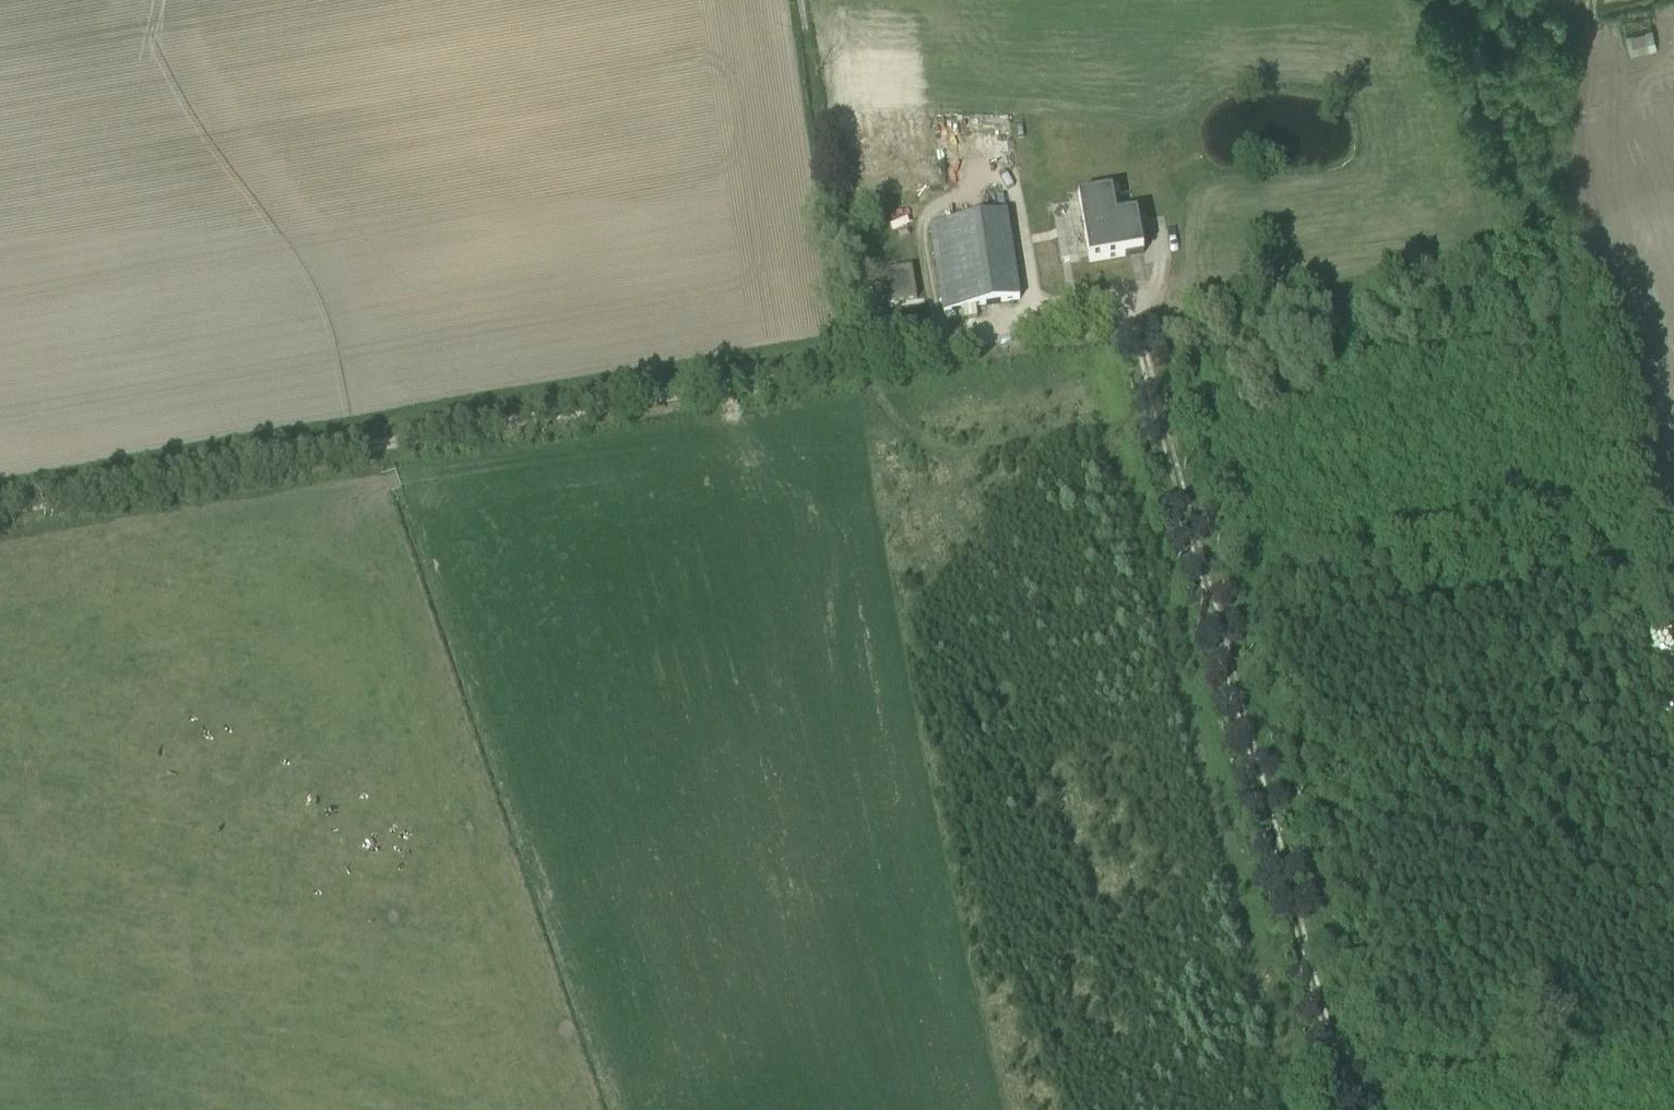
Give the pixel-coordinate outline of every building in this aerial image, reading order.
[(1648,22),(1621,28),(1629,58),(1657,53),(1648,22)] [(1110,197),(1079,202),(1090,264),(1143,255),(1136,219),(1114,222),(1110,197)] [(1005,214),(930,226),(944,312),(1019,300),(1005,214)] [(867,266),(867,304),(899,303),(898,266),(867,266)]
